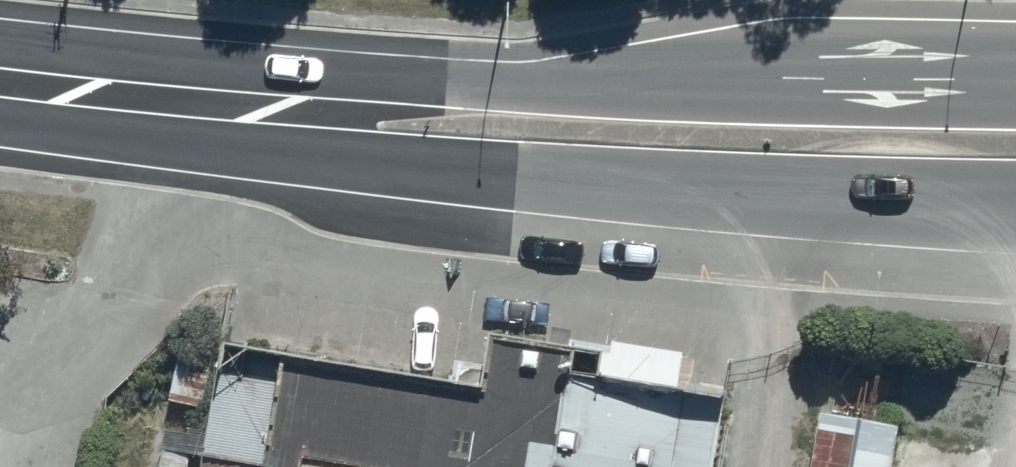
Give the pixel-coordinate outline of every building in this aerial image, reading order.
[(726,407),(679,399),(685,361),(550,338),(547,356),(494,347),(485,400),(287,366),(282,393),(217,382),(209,436),(190,433),(188,440),(167,437),(162,466),(187,466),(188,460),(205,462),(204,466),(305,466),(306,463),(328,466),(716,466),(726,407)] [(822,419),(814,466),(895,466),(901,432),(822,419)]
